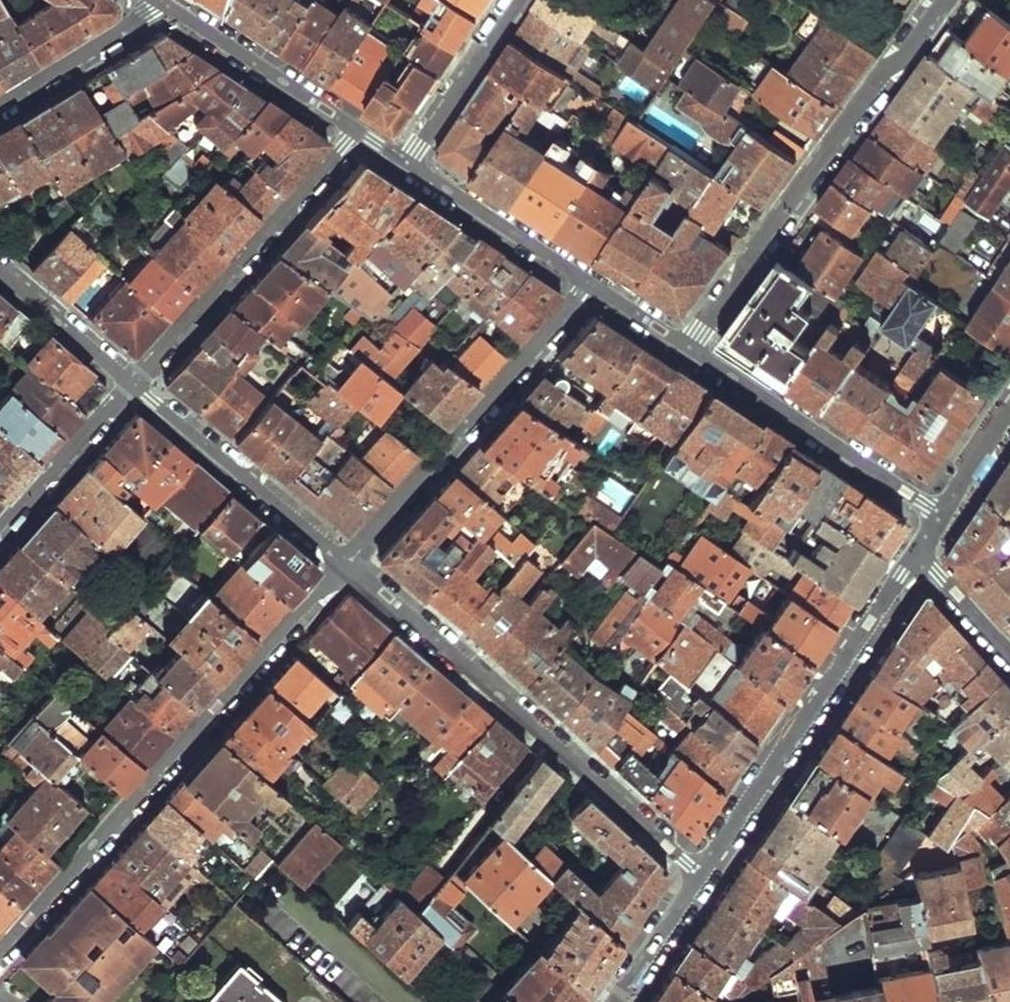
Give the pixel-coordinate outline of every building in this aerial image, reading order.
[(38,64),(71,44),(109,21),(116,15),(116,6),(113,0),(47,0),(53,4),(15,28),(38,64)] [(231,13),(234,5),(225,0),(210,0),(231,13)] [(231,13),(230,18),(283,53),(314,6),(306,0),(235,0),(234,5),(231,13)] [(283,53),(307,68),(341,17),(324,7),(328,2),(324,0),(318,0),(314,6),(283,53)] [(428,3),(437,9),(426,26),(460,47),(470,34),(480,18),(453,0),(429,0),(428,3)] [(480,18),(490,3),(492,0),(453,0),(480,18)] [(581,37),(585,39),(594,24),(625,44),(630,47),(623,58),(618,54),(615,59),(660,88),(669,74),(676,65),(649,47),(579,0),(538,0),(534,6),(581,37)] [(676,65),(678,62),(710,15),(718,1),(716,0),(690,0),(680,16),(673,11),(649,47),(676,65)] [(680,16),(690,0),(680,0),(673,11),(680,16)] [(710,15),(720,23),(730,9),(720,2),(718,1),(710,15)] [(324,7),(341,17),(344,11),(328,2),(324,7)] [(390,2),(375,24),(334,85),(350,96),(368,108),(406,48),(423,23),(417,20),(390,2)] [(14,78),(38,64),(15,28),(0,3),(0,87),(14,78)] [(428,3),(417,20),(423,23),(426,26),(437,9),(428,3)] [(341,17),(307,68),(324,79),(334,85),(375,24),(348,6),(344,11),(341,17)] [(512,40),(568,75),(577,82),(580,76),(564,65),(581,37),(534,6),(522,25),(512,40)] [(720,23),(737,35),(746,21),(730,9),(720,23)] [(1009,73),(1009,22),(991,9),(967,43),(1009,73)] [(791,75),(837,105),(855,81),(876,52),(830,22),(791,75)] [(423,23),(406,48),(443,73),(452,60),(460,47),(426,26),(423,23)] [(976,87),(988,96),(995,100),(1009,77),(1009,73),(967,43),(949,30),(942,39),(939,44),(948,52),(941,63),(976,87)] [(80,85),(113,133),(141,115),(137,111),(131,102),(124,91),(191,50),(177,40),(167,33),(89,80),(80,85)] [(492,70),(528,93),(544,103),(559,79),(564,81),(568,75),(512,40),(500,58),(492,70)] [(586,48),(592,52),(595,46),(590,43),(586,48)] [(618,54),(623,58),(630,47),(625,44),(618,54)] [(939,44),(931,55),(941,63),(948,52),(939,44)] [(443,73),(406,48),(368,108),(381,116),(403,131),(443,73)] [(191,50),(124,91),(131,102),(150,91),(153,88),(163,102),(218,67),(202,57),(191,50)] [(890,111),(935,142),(970,95),(976,87),(941,63),(931,55),(907,88),(890,111)] [(690,88),(725,112),(743,84),(701,56),(692,71),(678,62),(676,65),(669,74),(677,80),(690,88)] [(163,102),(141,115),(168,133),(173,129),(170,126),(180,113),(177,110),(191,100),(204,110),(193,123),(202,131),(243,85),(232,77),(218,67),(163,102)] [(759,95),(816,134),(827,119),(837,105),(791,75),(779,68),(774,76),(791,86),(786,95),(767,83),(759,95)] [(489,128),(501,136),(528,93),(492,70),(475,96),(464,112),(489,128)] [(660,88),(668,94),(677,80),(669,74),(660,88)] [(577,82),(599,95),(602,90),(580,76),(577,82)] [(559,79),(544,103),(548,105),(564,81),(559,79)] [(50,104),(88,165),(91,171),(98,167),(95,161),(121,144),(113,133),(80,85),(65,95),(50,104)] [(201,133),(221,150),(266,99),(255,92),(243,85),(202,131),(201,133)] [(970,95),(982,104),(988,96),(976,87),(970,95)] [(150,91),(155,100),(163,102),(153,88),(150,91)] [(654,97),(662,103),(668,94),(660,88),(654,97)] [(718,176),(742,191),(755,200),(764,205),(777,187),(797,160),(773,144),(751,129),(745,125),(725,112),(690,88),(680,103),(705,122),(704,125),(710,131),(721,138),(729,141),(731,139),(740,145),(718,176)] [(490,190),(513,205),(549,150),(519,131),(522,125),(525,127),(531,124),(536,116),(546,123),(555,109),(548,105),(544,103),(528,93),(501,136),(494,147),(473,179),(490,190)] [(977,112),(995,124),(1006,108),(995,100),(988,96),(982,104),(977,112)] [(266,99),(221,150),(228,157),(240,144),(251,153),(253,150),(286,114),(277,107),(266,99)] [(155,100),(137,111),(141,115),(163,102),(155,100)] [(20,122),(48,166),(62,190),(67,187),(64,180),(88,165),(50,104),(41,109),(20,122)] [(606,133),(617,140),(632,117),(622,110),(606,133)] [(872,135),(918,166),(929,174),(946,150),(935,142),(890,111),(881,124),(872,135)] [(437,153),(473,179),(494,147),(482,140),(489,128),(464,112),(451,132),(437,153)] [(286,114),(253,150),(270,167),(306,127),(297,121),(286,114)] [(113,133),(121,144),(125,151),(129,157),(164,137),(168,133),(141,115),(113,133)] [(561,121),(566,124),(570,118),(565,115),(561,121)] [(617,140),(658,169),(675,145),(665,139),(632,117),(617,140)] [(745,125),(751,129),(755,123),(750,119),(745,125)] [(19,185),(48,166),(20,122),(2,133),(0,134),(0,156),(19,185)] [(1002,153),(1009,141),(1009,131),(1002,126),(989,144),(1002,153)] [(253,169),(280,194),(303,169),(326,144),(326,141),(306,127),(270,167),(253,150),(251,153),(243,161),(249,166),(253,169)] [(160,156),(170,165),(163,174),(178,188),(197,168),(182,154),(189,146),(168,133),(164,137),(171,142),(160,156)] [(773,144),(797,160),(805,150),(781,133),(773,144)] [(855,159),(896,188),(907,196),(921,206),(928,194),(908,180),(918,166),(872,135),(862,149),(855,159)] [(534,218),(556,233),(601,165),(595,162),(598,156),(593,153),(579,175),(558,160),(569,144),(558,136),(549,150),(513,205),(534,218)] [(1002,153),(992,168),(985,177),(979,186),(970,199),(993,215),(1009,190),(1009,141),(1002,153)] [(121,144),(95,161),(98,167),(125,151),(121,144)] [(182,154),(197,168),(201,172),(210,162),(191,144),(189,146),(182,154)] [(617,272),(640,287),(674,234),(649,217),(670,186),(695,203),(714,173),(675,145),(658,169),(655,173),(652,178),(642,193),(598,259),(617,272)] [(967,163),(972,167),(976,171),(982,162),(973,155),(967,163)] [(19,185),(0,156),(0,197),(19,185)] [(838,183),(874,208),(879,211),(896,188),(855,159),(845,172),(838,183)] [(201,172),(211,181),(219,187),(222,184),(228,178),(210,162),(201,172)] [(976,171),(985,177),(992,168),(982,162),(976,171)] [(362,164),(307,225),(327,240),(329,242),(332,237),(323,229),(329,221),(333,216),(354,235),(351,238),(341,251),(356,262),(367,249),(413,197),(388,182),(362,164)] [(88,165),(64,180),(67,187),(91,171),(88,165)] [(574,244),(598,259),(642,193),(632,185),(619,202),(601,189),(611,172),(601,165),(556,233),(574,244)] [(249,166),(236,179),(239,182),(253,169),(249,166)] [(966,177),(979,186),(985,177),(976,171),(972,167),(966,177)] [(239,182),(231,192),(259,217),(266,209),(280,194),(253,169),(239,182)] [(685,218),(697,226),(708,233),(711,229),(716,232),(720,227),(742,191),(718,176),(714,173),(695,203),(685,218)] [(228,178),(222,184),(231,192),(239,182),(236,179),(230,175),(228,178)] [(956,192),(968,201),(970,199),(979,186),(966,177),(956,192)] [(186,219),(226,253),(242,236),(259,217),(231,192),(222,184),(219,187),(211,181),(207,186),(212,190),(186,219)] [(819,208),(863,238),(866,233),(861,228),(874,208),(838,183),(834,187),(822,204),(819,208)] [(896,188),(879,211),(891,220),(907,196),(896,188)] [(49,227),(59,234),(68,225),(74,218),(77,213),(65,196),(55,202),(60,213),(49,227)] [(413,197),(367,249),(372,253),(375,250),(377,252),(384,245),(404,261),(398,270),(402,274),(399,278),(398,279),(403,284),(405,281),(455,224),(433,210),(413,197)] [(752,205),(760,210),(764,205),(755,200),(752,205)] [(178,230),(155,257),(192,291),(208,274),(226,253),(186,219),(174,208),(164,219),(178,230)] [(77,213),(74,218),(79,221),(80,218),(85,212),(81,209),(77,213)] [(329,221),(351,238),(354,235),(333,216),(329,221)] [(74,218),(68,225),(75,231),(79,221),(74,218)] [(659,299),(684,314),(733,248),(720,239),(718,242),(714,239),(711,243),(715,247),(706,258),(686,244),(697,226),(685,218),(674,234),(640,287),(659,299)] [(164,219),(146,240),(141,245),(144,247),(155,257),(178,230),(164,219)] [(455,224),(405,281),(413,288),(417,284),(421,280),(432,289),(476,238),(466,232),(455,224)] [(59,234),(32,267),(46,280),(59,291),(96,250),(75,231),(68,225),(59,234)] [(280,255),(331,291),(345,276),(315,255),(318,251),(327,240),(307,225),(296,237),(280,255)] [(720,239),(733,248),(740,238),(720,227),(716,232),(711,229),(708,233),(714,239),(718,242),(720,239)] [(796,272),(838,301),(865,260),(826,231),(808,254),(806,253),(800,261),(802,265),(796,272)] [(881,251),(918,276),(924,266),(918,262),(924,253),(930,257),(935,250),(929,247),(907,231),(896,245),(888,239),(880,250),(881,251)] [(141,236),(137,241),(141,245),(146,240),(141,236)] [(476,238),(432,289),(438,294),(443,297),(453,285),(466,296),(502,255),(491,248),(476,238)] [(929,247),(935,250),(940,243),(934,239),(929,247)] [(375,250),(372,253),(399,278),(402,274),(398,270),(404,261),(384,245),(377,252),(375,250)] [(125,277),(169,316),(178,305),(192,291),(155,257),(144,247),(139,253),(146,259),(143,263),(139,262),(125,277)] [(96,250),(59,291),(71,301),(107,260),(96,250)] [(315,255),(345,276),(348,272),(318,251),(315,255)] [(337,256),(352,266),(356,262),(341,251),(337,256)] [(860,282),(898,306),(914,281),(918,276),(881,251),(860,282)] [(918,262),(924,266),(930,257),(924,253),(918,262)] [(267,269),(251,286),(298,321),(322,294),(326,296),(331,291),(280,255),(267,269)] [(502,255),(466,296),(455,309),(467,317),(477,306),(489,316),(491,314),(528,272),(515,264),(502,255)] [(777,376),(791,385),(808,361),(790,348),(808,324),(795,315),(798,311),(818,323),(813,328),(825,336),(844,311),(846,307),(838,301),(796,272),(781,260),(723,339),(742,352),(777,376)] [(110,262),(105,268),(110,272),(115,267),(110,262)] [(345,276),(331,291),(356,308),(363,314),(372,320),(383,308),(390,299),(352,266),(348,272),(345,276)] [(1009,350),(1009,287),(1001,280),(981,266),(974,277),(992,290),(979,311),(969,305),(966,310),(955,303),(951,309),(1009,350)] [(1009,287),(1009,267),(1001,280),(1009,287)] [(528,272),(491,314),(517,337),(521,340),(562,294),(546,283),(528,272)] [(89,317),(134,355),(151,336),(169,316),(125,277),(89,317)] [(417,284),(429,293),(432,289),(421,280),(417,284)] [(884,327),(917,348),(927,355),(932,349),(927,346),(931,340),(919,331),(940,300),(914,281),(898,306),(893,313),(884,327)] [(241,298),(230,310),(263,335),(300,364),(311,372),(318,364),(310,358),(306,363),(298,355),(302,350),(301,347),(285,335),(298,321),(251,286),(241,298)] [(429,293),(422,301),(427,305),(438,294),(432,289),(429,293)] [(14,307),(0,295),(0,325),(14,307)] [(873,320),(884,327),(893,313),(883,306),(873,320)] [(0,325),(0,339),(5,343),(27,318),(14,307),(0,325)] [(356,308),(348,319),(353,325),(360,318),(363,314),(356,308)] [(383,308),(372,320),(387,331),(394,323),(392,320),(394,317),(383,308)] [(185,360),(164,384),(199,412),(235,368),(217,353),(222,346),(231,353),(239,345),(248,352),(250,349),(263,335),(230,310),(217,325),(185,360)] [(406,319),(393,334),(417,352),(428,339),(438,328),(415,310),(406,319)] [(815,401),(827,409),(869,348),(876,338),(872,335),(870,338),(866,336),(863,341),(859,339),(849,357),(834,346),(846,330),(843,328),(852,316),(844,311),(825,336),(808,361),(791,385),(815,401)] [(795,315),(808,324),(813,328),(818,323),(798,311),(795,315)] [(392,320),(394,323),(387,331),(393,334),(406,319),(398,312),(394,317),(392,320)] [(366,342),(355,355),(359,358),(390,382),(414,356),(417,352),(393,334),(387,331),(372,320),(363,314),(360,318),(375,330),(372,334),(387,345),(381,354),(366,342)] [(488,317),(514,340),(517,337),(491,314),(489,316),(488,317)] [(557,360),(606,392),(637,345),(607,326),(594,317),(557,360)] [(477,338),(451,367),(479,388),(492,373),(505,358),(475,331),(471,335),(477,338)] [(338,341),(351,352),(356,345),(344,336),(338,341)] [(28,363),(84,411),(107,387),(63,349),(49,337),(28,363)] [(428,339),(417,352),(432,362),(442,351),(428,339)] [(333,346),(350,359),(355,355),(351,352),(338,341),(333,346)] [(613,402),(638,420),(638,418),(672,368),(653,356),(637,345),(606,392),(589,418),(599,426),(607,416),(605,414),(613,402)] [(846,422),(861,432),(886,394),(891,386),(862,365),(864,361),(869,364),(877,353),(869,348),(827,409),(846,422)] [(902,371),(891,386),(897,389),(907,373),(917,379),(931,357),(927,355),(917,348),(902,371)] [(235,368),(199,412),(218,427),(237,442),(271,401),(244,379),(260,357),(250,349),(248,352),(235,368)] [(298,355),(306,363),(310,358),(302,350),(298,355)] [(442,351),(432,362),(441,369),(446,363),(451,358),(442,351)] [(427,367),(404,394),(410,399),(445,427),(461,408),(479,388),(451,367),(446,363),(441,369),(432,362),(417,352),(414,356),(427,367)] [(951,370),(989,394),(999,379),(963,353),(951,370)] [(21,368),(5,388),(61,437),(73,424),(84,411),(28,363),(18,355),(12,361),(21,368)] [(311,372),(325,382),(353,405),(378,424),(404,394),(390,382),(359,358),(348,372),(325,356),(318,364),(311,372)] [(414,356),(390,382),(404,394),(427,367),(414,356)] [(915,468),(931,479),(950,451),(989,394),(951,370),(944,366),(914,413),(886,394),(861,432),(915,468)] [(519,404),(559,432),(563,427),(570,418),(579,424),(589,408),(570,397),(560,390),(566,383),(567,381),(550,368),(532,389),(519,404)] [(638,418),(666,438),(673,443),(708,391),(687,378),(672,368),(638,418)] [(325,382),(308,404),(336,425),(337,424),(353,405),(325,382)] [(560,390),(570,397),(576,390),(566,383),(560,390)] [(38,462),(51,448),(61,437),(5,388),(0,394),(0,429),(38,462)] [(684,443),(718,466),(714,472),(703,481),(696,493),(708,500),(718,484),(759,425),(729,405),(708,391),(673,443),(663,458),(658,466),(668,473),(676,462),(680,449),(684,443)] [(271,401),(237,442),(247,451),(260,461),(294,421),(271,401)] [(480,447),(522,475),(527,478),(553,496),(558,488),(553,484),(556,479),(544,471),(559,450),(570,458),(573,453),(578,456),(584,448),(580,446),(573,441),(565,436),(559,432),(519,404),(497,428),(480,447)] [(170,441),(138,414),(126,427),(102,453),(119,467),(128,457),(140,468),(137,472),(141,475),(170,441)] [(294,421),(260,461),(276,474),(288,484),(310,456),(321,443),(294,421)] [(327,423),(323,429),(329,434),(334,428),(327,423)] [(334,428),(329,434),(336,439),(344,429),(337,424),(336,425),(334,428)] [(718,484),(737,496),(746,484),(738,479),(742,473),(759,485),(787,443),(772,434),(759,425),(718,484)] [(559,432),(565,436),(569,431),(563,427),(559,432)] [(5,499),(19,484),(38,462),(0,429),(0,495),(5,499)] [(565,436),(573,441),(577,436),(569,431),(565,436)] [(321,443),(310,456),(325,468),(343,446),(336,439),(329,434),(321,443)] [(381,445),(408,467),(419,456),(391,434),(381,445)] [(573,441),(580,446),(586,437),(579,434),(577,436),(573,441)] [(655,452),(663,458),(673,443),(666,438),(655,452)] [(136,481),(135,482),(158,501),(162,496),(193,460),(181,451),(170,441),(141,475),(136,481)] [(747,503),(764,514),(767,511),(763,506),(770,496),(786,507),(816,462),(800,452),(787,443),(759,485),(747,503)] [(381,445),(377,450),(404,473),(408,467),(381,445)] [(343,446),(325,468),(334,475),(353,453),(343,446)] [(455,476),(494,509),(522,475),(480,447),(467,462),(455,476)] [(578,456),(602,472),(608,464),(584,448),(578,456)] [(376,449),(364,463),(392,486),(404,473),(377,450),(376,449)] [(102,453),(88,469),(125,500),(128,496),(126,492),(131,486),(135,482),(136,481),(119,467),(102,453)] [(353,453),(334,475),(373,507),(392,486),(364,463),(353,453)] [(310,456),(288,484),(318,509),(349,534),(373,507),(334,475),(323,487),(309,476),(317,468),(322,471),(325,468),(310,456)] [(128,457),(119,467),(136,481),(141,475),(137,472),(140,468),(128,457)] [(193,460),(162,496),(199,528),(231,493),(213,478),(193,460)] [(786,507),(776,522),(783,527),(796,507),(813,519),(818,512),(840,479),(827,470),(816,462),(786,507)] [(1009,516),(1009,462),(989,493),(1009,516)] [(317,468),(309,476),(323,487),(334,475),(325,468),(322,471),(317,468)] [(125,500),(88,469),(72,487),(53,509),(96,545),(101,548),(111,556),(145,516),(125,500)] [(435,497),(476,532),(517,567),(525,558),(536,544),(522,532),(513,544),(499,530),(496,534),(488,527),(500,514),(494,509),(455,476),(443,489),(435,497)] [(522,484),(558,508),(562,502),(553,496),(527,478),(522,484)] [(818,512),(881,554),(891,540),(904,520),(840,479),(818,512)] [(131,486),(154,506),(158,501),(135,482),(131,486)] [(766,544),(850,599),(863,580),(881,554),(818,512),(813,519),(804,531),(821,542),(812,555),(824,564),(821,568),(795,551),(792,555),(776,544),(787,530),(783,527),(776,522),(764,514),(747,503),(737,496),(718,484),(708,500),(704,504),(712,509),(724,517),(732,507),(749,519),(743,529),(757,538),(766,544)] [(231,493),(199,528),(232,556),(236,551),(233,548),(255,522),(259,516),(249,508),(231,493)] [(973,589),(1009,558),(1000,547),(1009,538),(1009,516),(989,493),(970,521),(945,558),(973,589)] [(158,501),(196,531),(199,528),(162,496),(158,501)] [(393,570),(424,597),(476,532),(435,497),(380,560),(393,570)] [(576,511),(595,524),(610,535),(621,520),(586,497),(576,511)] [(689,527),(694,530),(698,533),(712,509),(704,504),(689,527)] [(96,545),(53,509),(19,546),(65,584),(96,545)] [(259,516),(255,522),(259,525),(262,529),(266,523),(259,516)] [(255,522),(233,548),(236,551),(259,525),(255,522)] [(266,523),(262,529),(268,534),(273,529),(266,523)] [(592,551),(611,566),(602,576),(611,582),(636,552),(610,535),(595,524),(561,564),(573,574),(584,562),(592,551)] [(684,533),(689,538),(694,530),(689,527),(684,533)] [(243,563),(244,566),(287,602),(301,587),(318,567),(273,529),(268,534),(243,563)] [(517,567),(476,532),(424,597),(444,613),(463,629),(498,589),(517,567)] [(761,626),(810,659),(821,642),(833,624),(787,593),(765,578),(760,575),(750,568),(702,536),(687,558),(675,547),(667,559),(721,598),(724,600),(735,586),(745,571),(751,575),(749,578),(783,601),(775,613),(750,596),(748,598),(739,591),(730,604),(761,626)] [(752,546),(760,552),(766,544),(757,538),(752,546)] [(787,593),(833,624),(840,613),(850,599),(766,544),(760,552),(784,568),(782,570),(797,580),(787,593)] [(96,545),(65,584),(69,588),(101,548),(96,545)] [(36,617),(55,595),(60,597),(63,593),(86,612),(67,635),(59,628),(55,633),(85,658),(108,633),(114,625),(69,588),(65,584),(19,546),(0,567),(0,587),(36,617)] [(182,548),(170,561),(181,571),(194,558),(182,548)] [(592,551),(584,562),(602,576),(611,566),(592,551)] [(624,577),(644,592),(660,568),(636,552),(611,582),(608,586),(613,589),(624,577)] [(152,557),(136,575),(148,586),(150,585),(164,568),(152,557)] [(1006,626),(1009,622),(1009,557),(1009,558),(973,589),(989,606),(1006,626)] [(474,639),(487,651),(524,607),(510,596),(535,567),(525,558),(517,567),(498,589),(463,629),(474,639)] [(648,596),(677,618),(696,589),(700,591),(698,595),(715,607),(721,598),(667,559),(660,568),(644,592),(648,596)] [(164,568),(150,585),(160,594),(181,571),(170,561),(164,568)] [(762,571),(752,564),(750,568),(760,575),(762,571)] [(208,594),(257,637),(271,620),(287,602),(244,566),(222,592),(202,577),(196,584),(204,591),(208,594)] [(498,661),(524,685),(563,638),(583,615),(573,607),(554,628),(534,610),(552,588),(545,582),(524,607),(487,651),(498,661)] [(148,586),(129,608),(139,616),(160,594),(150,585),(148,586)] [(21,663),(26,655),(18,645),(15,641),(36,617),(0,587),(0,646),(21,663)] [(204,591),(185,614),(188,618),(208,594),(204,591)] [(605,620),(613,627),(609,632),(618,639),(642,605),(625,593),(605,620)] [(894,637),(920,663),(929,651),(935,657),(931,662),(937,668),(964,638),(924,593),(908,616),(894,637)] [(208,594),(188,618),(237,659),(245,649),(257,637),(208,594)] [(55,595),(36,617),(40,620),(60,597),(55,595)] [(323,634),(363,668),(394,633),(349,595),(313,636),(317,640),(323,634)] [(617,655),(626,664),(635,654),(641,646),(655,658),(656,655),(680,621),(677,618),(648,596),(642,605),(618,639),(610,649),(617,655)] [(114,625),(108,633),(127,649),(149,625),(139,616),(129,608),(114,625)] [(685,624),(733,662),(738,654),(727,645),(732,639),(695,611),(685,624)] [(185,614),(164,637),(168,641),(188,618),(185,614)] [(36,617),(15,641),(18,645),(31,630),(40,620),(36,617)] [(168,641),(178,649),(217,682),(224,673),(237,659),(188,618),(168,641)] [(40,620),(31,630),(48,642),(55,633),(40,620)] [(656,655),(755,741),(768,720),(782,701),(736,664),(733,662),(685,624),(680,621),(656,655)] [(736,664),(782,701),(795,681),(810,659),(761,626),(736,664)] [(108,633),(85,658),(110,679),(131,654),(127,649),(108,633)] [(370,680),(394,700),(383,713),(387,716),(389,715),(397,705),(432,665),(411,647),(394,633),(363,668),(358,673),(349,683),(360,692),(370,680)] [(323,634),(317,640),(346,665),(347,663),(358,673),(363,668),(323,634)] [(870,673),(910,699),(919,686),(930,694),(934,687),(939,690),(942,685),(931,674),(920,663),(894,637),(881,656),(870,673)] [(537,697),(561,719),(594,673),(600,664),(594,660),(587,670),(564,648),(569,643),(563,638),(524,685),(537,697)] [(931,674),(942,685),(948,679),(956,686),(962,680),(983,658),(974,648),(964,638),(937,668),(931,674)] [(0,662),(12,672),(20,677),(25,668),(21,663),(0,646),(0,662)] [(162,665),(159,670),(155,668),(151,671),(154,674),(194,708),(205,696),(217,682),(178,649),(162,665)] [(604,659),(611,665),(617,655),(610,649),(604,659)] [(920,663),(931,674),(937,668),(931,662),(935,657),(929,651),(920,663)] [(674,712),(738,765),(746,754),(755,741),(656,655),(655,658),(643,676),(638,682),(674,712)] [(267,688),(302,718),(325,691),(335,700),(340,694),(329,685),(295,657),(278,676),(267,688)] [(954,696),(966,708),(1000,678),(991,668),(983,658),(962,680),(969,687),(962,695),(958,692),(954,696)] [(0,663),(0,672),(8,678),(12,674),(12,672),(0,662),(0,663)] [(141,662),(127,679),(135,687),(133,691),(135,693),(154,674),(151,671),(141,662)] [(339,673),(349,683),(358,673),(347,663),(346,665),(339,673)] [(407,713),(434,737),(469,697),(449,680),(432,665),(397,705),(407,713)] [(339,673),(329,685),(340,694),(349,683),(339,673)] [(574,731),(593,748),(623,705),(628,697),(622,693),(617,689),(594,673),(561,719),(574,731)] [(634,678),(638,682),(643,676),(637,673),(634,678)] [(853,699),(919,746),(924,740),(915,733),(925,719),(929,721),(933,714),(910,699),(870,673),(860,688),(853,699)] [(154,674),(135,693),(133,691),(129,695),(132,698),(173,732),(183,721),(194,708),(154,674)] [(622,693),(628,697),(638,682),(634,678),(626,689),(622,693)] [(941,762),(947,766),(958,757),(967,749),(1009,711),(1009,689),(1009,688),(1000,678),(966,708),(963,711),(968,717),(981,732),(974,737),(972,735),(966,741),(963,738),(952,750),(938,733),(922,748),(941,762)] [(949,691),(954,696),(958,692),(962,695),(969,687),(962,680),(956,686),(949,691)] [(930,694),(942,702),(949,691),(942,685),(939,690),(934,687),(930,694)] [(243,715),(282,748),(301,725),(304,728),(309,724),(302,718),(267,688),(252,705),(243,715)] [(124,691),(117,700),(126,705),(132,698),(129,695),(124,691)] [(302,718),(309,724),(311,726),(322,715),(318,711),(327,701),(331,704),(335,700),(325,691),(302,718)] [(933,714),(949,723),(954,719),(963,711),(966,708),(954,696),(949,691),(942,702),(933,714)] [(55,692),(33,716),(77,754),(82,747),(78,745),(95,725),(55,692)] [(441,739),(450,746),(434,765),(443,773),(447,768),(493,718),(481,707),(469,697),(434,737),(420,753),(425,758),(441,739)] [(126,705),(103,732),(142,766),(155,752),(173,732),(132,698),(126,705)] [(834,727),(883,761),(893,746),(911,760),(919,746),(853,699),(843,713),(834,727)] [(318,711),(322,715),(331,704),(327,701),(318,711)] [(389,715),(398,724),(407,713),(397,705),(389,715)] [(625,777),(690,837),(702,818),(722,790),(672,747),(651,728),(640,742),(644,747),(646,744),(670,765),(656,782),(642,770),(646,764),(637,756),(632,762),(623,754),(614,745),(636,716),(623,705),(593,748),(625,777)] [(954,719),(958,723),(952,727),(955,730),(968,717),(963,711),(954,719)] [(974,757),(975,759),(988,747),(999,760),(1009,750),(1009,711),(967,749),(974,757)] [(672,747),(722,790),(729,780),(738,765),(674,712),(667,722),(681,735),(672,747)] [(221,740),(261,776),(275,760),(289,774),(293,770),(309,785),(315,777),(282,748),(243,715),(230,729),(221,740)] [(36,729),(17,749),(35,764),(59,782),(81,758),(77,754),(33,716),(28,722),(36,729)] [(614,745),(623,754),(645,723),(636,716),(614,745)] [(467,766),(483,779),(477,788),(483,795),(526,746),(514,735),(493,718),(447,768),(458,777),(467,766)] [(28,722),(9,743),(17,749),(36,729),(28,722)] [(814,757),(863,791),(875,772),(892,785),(896,780),(901,773),(883,761),(834,727),(823,744),(814,757)] [(97,738),(81,758),(121,791),(131,779),(142,766),(103,732),(97,738)] [(94,735),(82,747),(77,754),(81,758),(97,738),(94,735)] [(185,780),(244,834),(247,837),(256,826),(241,811),(258,792),(275,807),(283,795),(261,776),(221,740),(200,763),(185,780)] [(5,749),(30,770),(35,764),(17,749),(9,743),(5,749)] [(958,757),(965,765),(974,757),(967,749),(958,757)] [(996,773),(1001,779),(1009,772),(1009,750),(999,760),(991,767),(996,773)] [(326,786),(354,809),(367,794),(377,783),(347,757),(322,784),(326,786)] [(785,800),(836,835),(864,792),(863,791),(814,757),(799,780),(785,800)] [(935,780),(959,797),(978,779),(965,765),(958,757),(947,766),(941,773),(935,780)] [(488,822),(501,834),(512,845),(518,838),(510,831),(558,774),(539,758),(488,822)] [(936,769),(941,773),(947,766),(941,762),(936,769)] [(11,826),(44,853),(84,806),(59,782),(35,764),(30,770),(27,773),(35,779),(38,782),(12,813),(8,809),(6,807),(0,814),(0,815),(11,826)] [(981,776),(986,782),(996,773),(991,767),(981,776)] [(896,780),(916,793),(920,786),(901,773),(896,780)] [(959,797),(976,809),(984,814),(1001,800),(986,782),(981,776),(978,779),(959,797)] [(309,785),(320,795),(326,786),(322,784),(315,777),(309,785)] [(35,779),(8,809),(12,813),(38,782),(35,779)] [(166,801),(212,843),(221,832),(230,840),(235,845),(244,834),(185,780),(174,793),(166,801)] [(928,837),(942,847),(944,848),(976,809),(959,797),(935,780),(926,790),(951,809),(928,837)] [(991,849),(995,845),(1009,832),(1009,831),(1009,808),(1008,806),(1009,804),(1009,792),(1001,800),(984,814),(971,826),(991,849)] [(367,794),(354,809),(363,818),(377,802),(367,794)] [(574,902),(618,944),(641,911),(667,872),(585,799),(568,817),(620,866),(595,894),(539,843),(526,857),(548,878),(574,902)] [(758,840),(799,871),(809,878),(810,879),(815,872),(810,869),(814,863),(807,858),(819,840),(826,844),(829,841),(834,845),(838,837),(836,835),(785,800),(770,822),(758,840)] [(145,825),(187,861),(190,858),(183,850),(191,842),(207,857),(217,848),(212,843),(166,801),(154,815),(145,825)] [(288,809),(294,814),(299,808),(293,803),(288,809)] [(294,814),(301,820),(306,814),(299,808),(294,814)] [(875,863),(883,869),(896,878),(906,864),(916,849),(926,835),(904,820),(875,863)] [(278,864),(302,886),(338,845),(340,843),(315,822),(278,864)] [(113,862),(157,901),(164,907),(165,908),(189,881),(200,893),(210,882),(199,873),(194,869),(187,861),(145,825),(126,847),(113,862)] [(37,886),(45,876),(57,863),(44,853),(11,826),(1,837),(0,836),(0,856),(37,886)] [(965,830),(985,854),(991,849),(971,826),(965,830)] [(956,865),(961,888),(982,885),(976,856),(985,854),(965,830),(951,843),(954,853),(956,865)] [(212,843),(217,848),(221,851),(230,840),(221,832),(212,843)] [(338,845),(347,852),(358,839),(350,832),(340,843),(338,845)] [(1005,859),(1009,866),(1009,833),(1009,832),(995,845),(1005,859)] [(461,880),(507,922),(510,919),(507,916),(540,880),(543,882),(548,878),(526,857),(512,845),(501,834),(461,880)] [(916,849),(932,860),(942,847),(928,837),(926,835),(916,849)] [(746,858),(788,888),(799,871),(758,840),(752,850),(746,858)] [(807,858),(814,863),(826,844),(819,840),(807,858)] [(944,848),(951,855),(954,853),(951,843),(944,848)] [(246,874),(255,882),(273,860),(265,852),(246,874)] [(945,857),(947,867),(956,865),(954,853),(951,855),(945,857)] [(18,907),(26,898),(37,886),(0,856),(0,892),(18,907)] [(719,899),(760,929),(775,907),(788,888),(746,858),(732,880),(719,899)] [(991,879),(1009,869),(1009,866),(1005,859),(988,867),(991,879)] [(396,896),(415,914),(443,878),(445,876),(426,860),(405,885),(396,896)] [(91,887),(135,926),(146,913),(157,901),(113,862),(102,874),(91,887)] [(194,869),(199,873),(204,868),(199,863),(194,869)] [(896,878),(899,879),(911,870),(906,864),(896,878)] [(912,873),(923,931),(969,923),(961,888),(956,865),(947,867),(912,873)] [(871,886),(881,892),(899,879),(896,878),(883,869),(871,886)] [(1002,930),(1009,928),(1009,869),(991,879),(1002,930)] [(866,903),(873,947),(924,935),(923,931),(912,873),(911,870),(899,879),(881,892),(883,899),(866,903)] [(788,888),(795,894),(798,895),(809,878),(799,871),(788,888)] [(388,890),(396,896),(405,885),(397,878),(388,890)] [(415,914),(439,936),(485,977),(490,982),(495,976),(460,945),(474,929),(450,906),(452,904),(459,897),(461,894),(443,878),(415,914)] [(359,914),(372,925),(396,896),(388,890),(383,885),(359,914)] [(155,944),(135,926),(91,887),(46,936),(29,956),(29,967),(31,971),(53,991),(44,1001),(104,1001),(155,944)] [(775,907),(783,913),(795,894),(788,888),(775,907)] [(5,922),(18,907),(0,892),(0,928),(5,922)] [(782,945),(793,954),(821,934),(836,923),(798,895),(795,894),(783,913),(800,925),(782,945)] [(347,927),(403,978),(439,936),(415,914),(396,896),(372,925),(359,914),(347,927)] [(452,904),(456,907),(462,900),(459,897),(452,904)] [(690,942),(731,972),(738,962),(757,934),(760,937),(765,932),(760,929),(719,899),(705,920),(690,942)] [(146,913),(154,920),(164,907),(157,901),(146,913)] [(541,953),(585,995),(600,972),(618,944),(574,902),(541,953)] [(172,959),(180,966),(202,941),(194,933),(172,959)] [(801,1001),(831,1001),(829,991),(828,983),(821,934),(793,954),(797,977),(821,975),(823,998),(800,1000),(801,1001)] [(672,969),(708,991),(727,1001),(732,997),(746,988),(749,985),(739,978),(731,972),(690,942),(678,959),(672,969)] [(739,978),(749,985),(771,969),(793,954),(782,945),(780,944),(747,968),(739,978)] [(512,1001),(580,1001),(585,995),(541,953),(538,950),(502,994),(512,1001)] [(771,969),(774,989),(798,986),(797,977),(793,954),(771,969)] [(985,1001),(1009,1001),(1009,969),(1007,957),(977,962),(985,1001)] [(936,1001),(985,1001),(977,962),(976,958),(930,968),(936,1001)] [(239,962),(203,1001),(285,1001),(239,962)] [(731,972),(739,978),(747,968),(738,962),(731,972)] [(930,968),(929,966),(877,977),(879,989),(881,1001),(936,1001),(930,968)] [(700,995),(708,991),(672,969),(650,1001),(686,1001),(700,995)] [(747,994),(774,989),(771,969),(749,985),(746,988),(747,994)] [(502,994),(490,982),(485,977),(469,994),(478,1001),(486,1001),(488,999),(491,1001),(512,1001),(502,994)] [(879,989),(877,981),(829,991),(831,1001),(881,1001),(879,989)] [(703,1001),(727,1001),(708,991),(700,995),(703,1001)]
